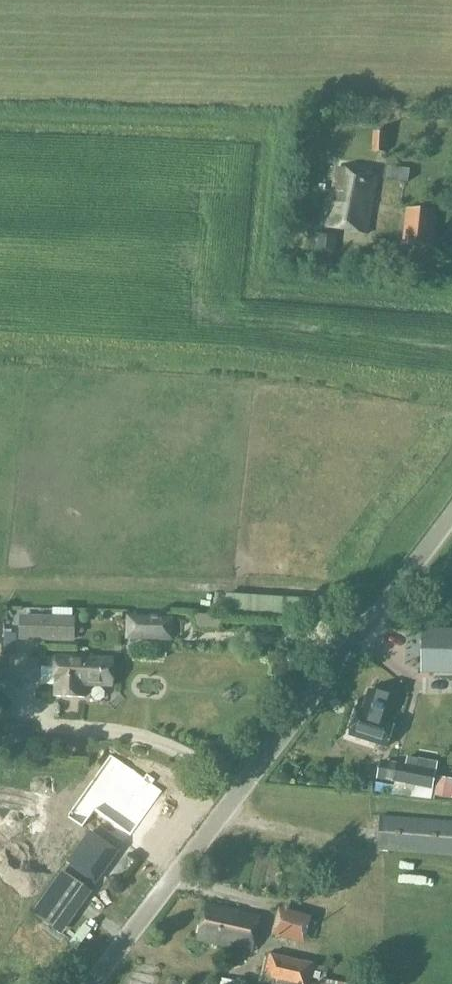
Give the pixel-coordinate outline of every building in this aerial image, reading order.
[(386,154),(387,134),(373,133),(372,154),(386,154)] [(411,171),(386,167),(384,180),(409,185),(411,171)] [(378,176),(338,169),(327,228),(368,235),(378,176)] [(436,213),(406,210),(403,247),(433,250),(436,213)] [(335,254),(338,236),(316,233),(314,252),(335,254)] [(229,597),(227,616),(313,621),(314,603),(229,597)] [(20,642),(76,643),(76,619),(21,617),(20,642)] [(124,646),(166,647),(167,624),(125,624),(124,646)] [(422,631),(421,674),(451,675),(451,631),(422,631)] [(3,635),(3,652),(15,652),(15,635),(3,635)] [(113,688),(114,660),(58,658),(58,661),(46,660),(45,683),(56,683),(55,697),(86,698),(86,687),(113,688)] [(350,737),(387,748),(395,722),(359,710),(350,737)] [(378,781),(433,791),(437,771),(417,768),(418,763),(409,761),(408,766),(381,761),(378,781)] [(451,793),(451,779),(439,777),(437,790),(451,793)] [(162,799),(135,779),(103,822),(112,830),(105,839),(92,829),(68,862),(94,882),(118,849),(114,846),(121,836),(130,843),(162,799)] [(380,817),(377,852),(451,858),(451,822),(380,817)] [(120,857),(110,872),(118,878),(128,862),(120,857)] [(62,937),(93,893),(62,871),(31,915),(62,937)] [(198,941),(251,953),(259,918),(206,906),(198,941)] [(278,915),(274,936),(305,942),(309,922),(278,915)] [(29,941),(19,934),(12,942),(23,949),(29,941)] [(326,979),(328,969),(269,955),(262,983),(347,983),(326,979)]
